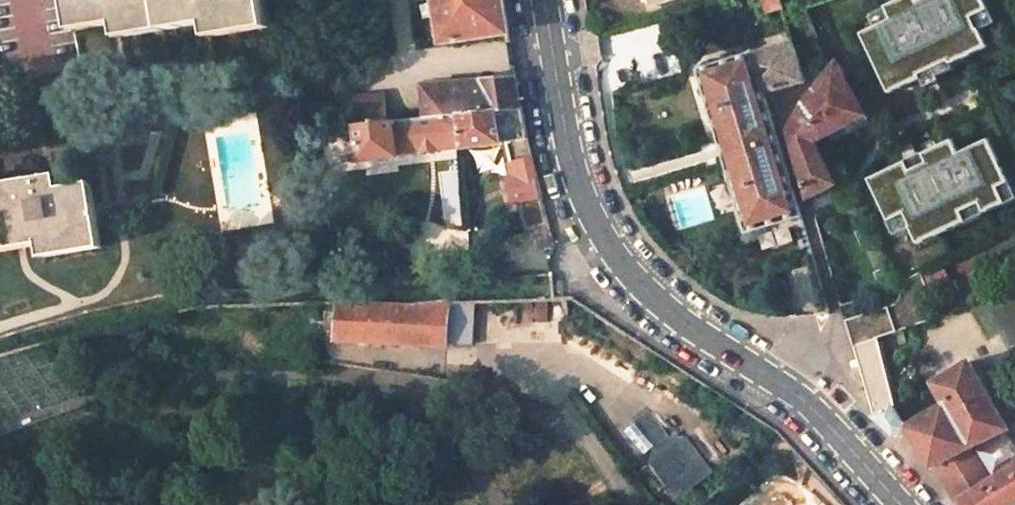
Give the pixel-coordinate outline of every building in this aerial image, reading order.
[(81,47),(120,40),(122,53),(211,38),(213,48),(272,38),(265,0),(73,0),(81,47)] [(509,33),(504,0),(438,0),(444,43),(509,33)] [(769,12),(783,7),(781,0),(765,0),(769,12)] [(861,34),(882,78),(893,73),(900,89),(921,79),(922,79),(919,71),(932,65),(934,70),(936,69),(950,62),(951,65),(988,48),(979,29),(973,17),(989,10),(984,0),(922,0),(919,2),(918,0),(900,0),(885,7),(886,10),(891,20),(875,27),(861,34)] [(891,20),(886,10),(871,17),(875,27),(891,20)] [(994,21),(989,10),(973,17),(979,29),(994,21)] [(794,43),(700,71),(747,232),(801,217),(765,94),(805,82),(794,43)] [(866,115),(839,64),(804,106),(791,132),(810,196),(835,184),(815,143),(866,115)] [(919,71),(922,79),(921,79),(925,88),(941,80),(936,69),(934,70),(932,65),(919,71)] [(427,117),(520,106),(516,80),(425,88),(427,112),(427,117)] [(502,143),(528,139),(522,107),(520,106),(427,117),(356,125),(360,162),(400,158),(400,155),(463,148),(463,149),(502,144),(502,143)] [(901,149),(863,167),(884,209),(900,201),(906,213),(904,213),(913,232),(951,215),(946,205),(964,197),(968,206),(1001,191),(993,175),(1004,170),(983,127),(954,141),(947,127),(912,144),(916,152),(905,157),(901,149)] [(896,137),(901,149),(905,157),(916,152),(912,144),(906,132),(896,137)] [(516,201),(542,196),(534,163),(514,167),(513,169),(515,177),(510,178),(509,181),(513,199),(516,201)] [(993,175),(1001,191),(1011,186),(1004,170),(993,175)] [(102,248),(99,236),(96,216),(94,203),(90,182),(59,187),(56,174),(0,183),(0,250),(17,247),(25,247),(38,244),(41,258),(102,248)] [(946,205),(951,215),(968,206),(964,197),(946,205)] [(900,201),(884,209),(889,220),(904,213),(906,213),(900,201)] [(848,244),(825,251),(843,308),(854,348),(878,341),(866,301),(848,244)] [(413,305),(411,343),(446,345),(447,301),(413,305)] [(340,302),(338,339),(411,343),(413,305),(340,302)] [(878,341),(854,348),(875,417),(894,406),(878,341)] [(906,427),(908,429),(907,430),(910,435),(932,469),(934,467),(973,448),(1009,430),(970,362),(933,383),(945,404),(906,427)] [(894,406),(875,417),(897,436),(907,430),(908,429),(906,427),(894,406)] [(689,443),(657,469),(679,496),(710,470),(689,443)] [(973,448),(934,467),(956,502),(993,479),(973,448)] [(1014,504),(1014,465),(993,479),(956,502),(957,504),(959,503),(961,504),(1014,504)]
